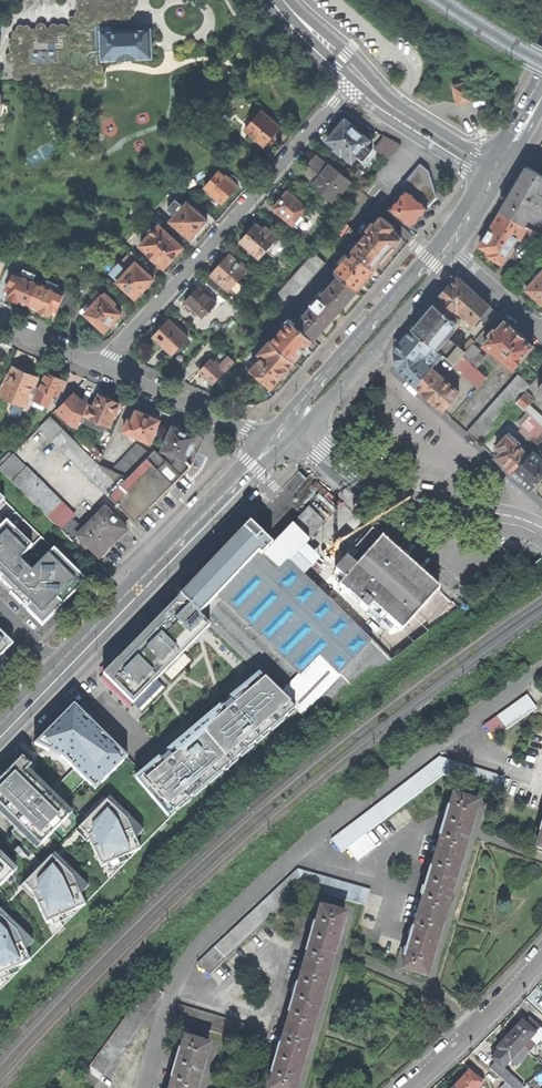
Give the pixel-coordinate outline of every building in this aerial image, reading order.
[(47,37),(46,27),(48,27),(48,16),(60,16),(59,9),(84,9),(84,0),(25,0),(25,15),(20,15),(20,26),(18,26),(18,37),(16,37),(17,47),(15,47),(15,53),(16,60),(43,59),(43,48),(45,48),(45,47),(51,47),(51,65),(90,63),(89,36),(47,37)] [(151,29),(101,31),(102,60),(128,58),(152,57),(151,29)] [(468,81),(451,85),(457,107),(473,102),(468,81)] [(280,127),(261,111),(245,130),(264,146),(272,137),(280,127)] [(347,122),(344,120),(334,131),(326,141),(334,147),(333,148),(341,155),(342,154),(351,162),(357,156),(362,161),(371,150),(365,145),(369,141),(355,129),(357,128),(348,121),(347,122)] [(383,140),(373,152),(385,163),(399,147),(393,142),(390,145),(383,140)] [(312,186),(333,203),(350,182),(330,165),(328,167),(314,155),(307,164),(300,173),(313,184),(312,186)] [(391,208),(391,209),(411,227),(425,210),(431,203),(436,197),(433,185),(427,182),(425,176),(429,172),(420,164),(401,187),(406,191),(396,203),(393,201),(388,205),(391,208)] [(502,211),(525,225),(534,211),(537,212),(541,204),(541,175),(533,170),(528,167),(514,191),(502,211)] [(238,186),(219,170),(204,188),(222,204),(231,194),(238,186)] [(278,202),(273,208),(292,224),(297,228),(305,219),(300,215),(307,208),(288,191),(286,193),(283,192),(282,194),(280,195),(282,198),(278,202)] [(207,220),(186,202),(170,221),(191,239),(199,229),(207,220)] [(525,225),(502,211),(487,237),(481,247),(491,253),(489,257),(502,264),(518,238),(521,239),(520,240),(534,248),(536,245),(541,250),(541,236),(525,225)] [(375,225),(372,223),(368,228),(370,230),(358,244),(352,239),(356,234),(338,219),(328,231),(352,251),(375,270),(390,252),(401,239),(390,230),(393,227),(381,217),(375,225)] [(259,258),(277,238),(264,227),(262,230),(256,224),(255,225),(254,224),(251,225),(250,227),(248,228),(247,232),(248,233),(245,236),(240,241),(259,258)] [(183,248),(159,226),(140,246),(149,254),(148,255),(154,261),(155,259),(164,268),(166,266),(169,268),(173,264),(176,261),(173,258),(183,248)] [(33,237),(20,231),(14,245),(27,252),(33,237)] [(340,275),(358,290),(366,281),(375,270),(352,251),(348,256),(346,254),(340,261),(343,263),(336,271),(340,275)] [(287,306),(326,263),(315,253),(277,296),(287,306)] [(247,270),(229,254),(219,265),(211,274),(212,275),(205,282),(217,293),(223,285),(230,290),(247,270)] [(136,263),(118,282),(136,299),(138,297),(141,298),(142,296),(144,294),(144,291),(143,291),(147,287),(154,280),(136,263)] [(29,306),(39,283),(33,280),(36,275),(23,270),(21,275),(14,272),(6,290),(10,292),(7,297),(8,297),(10,300),(12,301),(15,303),(18,302),(18,301),(29,306)] [(541,303),(541,272),(526,290),(532,295),(541,303)] [(340,275),(296,325),(313,340),(334,316),(358,290),(340,275)] [(480,296),(458,277),(435,304),(452,319),(458,311),(474,325),(480,319),(488,326),(499,314),(480,296)] [(65,291),(63,293),(57,291),(59,285),(46,280),(44,285),(39,283),(29,306),(39,310),(39,311),(40,314),(43,315),(45,316),(48,315),(48,314),(50,315),(52,309),(56,311),(58,306),(69,311),(75,295),(65,291)] [(216,303),(199,287),(191,295),(185,302),(187,303),(184,307),(190,313),(193,309),(203,318),(216,303)] [(88,305),(82,311),(105,332),(111,325),(114,322),(117,322),(119,321),(120,319),(120,316),(122,314),(115,308),(118,304),(105,293),(101,298),(98,295),(88,305)] [(458,325),(452,319),(435,304),(423,317),(413,329),(434,346),(455,364),(465,352),(459,347),(457,349),(446,339),(458,325)] [(187,337),(168,319),(161,328),(153,336),(172,354),(187,337)] [(296,325),(291,320),(272,341),(294,361),(303,351),(313,340),(296,325)] [(494,350),(514,369),(534,346),(519,332),(505,320),(485,343),(490,347),(488,349),(492,352),(494,350)] [(424,357),(434,346),(413,329),(402,342),(395,350),(398,368),(416,387),(429,398),(443,411),(459,392),(436,373),(431,369),(434,366),(424,357)] [(286,370),(294,361),(272,341),(271,341),(259,354),(263,357),(252,370),(271,387),(279,378),(280,378),(282,378),(285,375),(287,374),(287,371),(286,370)] [(473,344),(465,352),(455,364),(479,387),(488,377),(471,362),(480,351),(473,344)] [(211,360),(199,372),(205,378),(212,386),(234,363),(222,352),(215,360),(220,364),(218,366),(211,360)] [(24,373),(14,368),(10,378),(6,376),(3,383),(7,385),(2,395),(26,405),(29,397),(35,400),(40,389),(34,386),(37,378),(24,373)] [(40,389),(35,400),(49,406),(54,395),(58,396),(65,380),(56,376),(47,372),(40,389)] [(478,442),(530,385),(519,375),(467,432),(478,442)] [(516,403),(541,426),(541,418),(537,414),(538,413),(529,405),(532,401),(530,399),(532,398),(526,392),(516,403)] [(94,407),(89,405),(85,415),(94,419),(85,434),(77,442),(100,464),(124,405),(113,400),(100,394),(94,407)] [(62,405),(51,416),(62,427),(73,416),(62,405)] [(129,419),(124,432),(150,443),(160,421),(159,420),(159,418),(157,416),(154,414),(150,415),(149,415),(143,413),(137,410),(133,421),(129,419)] [(40,427),(109,496),(128,477),(113,470),(100,464),(77,442),(62,427),(51,416),(40,427)] [(174,426),(162,451),(173,455),(185,461),(185,460),(188,454),(189,455),(194,443),(193,443),(196,436),(188,433),(183,431),(183,428),(183,426),(182,425),(180,424),(178,424),(175,425),(175,427),(174,426)] [(541,440),(541,428),(531,440),(537,445),(541,440)] [(498,460),(512,473),(529,454),(507,435),(496,448),(501,452),(495,458),(498,460)] [(139,444),(113,470),(128,477),(147,459),(151,454),(139,444)] [(173,455),(166,463),(154,451),(151,454),(147,459),(172,484),(191,465),(185,460),(185,461),(173,455)] [(529,454),(512,473),(523,482),(531,490),(541,477),(541,460),(532,451),(529,454)] [(68,538),(73,533),(80,526),(72,519),(74,516),(8,452),(0,460),(0,471),(68,538)] [(173,485),(172,484),(147,459),(128,477),(109,496),(135,523),(151,507),(173,485)] [(255,490),(258,493),(264,486),(266,485),(264,483),(262,482),(255,490)] [(194,501),(197,504),(203,498),(205,496),(203,494),(202,493),(194,501)] [(4,499),(0,503),(0,517),(5,522),(0,527),(0,582),(43,625),(87,580),(4,499)] [(84,530),(80,526),(73,533),(98,559),(107,550),(126,531),(104,510),(84,530)] [(247,524),(180,597),(214,628),(264,670),(300,713),(374,647),(247,524)] [(401,632),(438,590),(409,564),(383,539),(356,567),(347,559),(336,571),(345,579),(338,586),(366,612),(372,605),(401,632)] [(103,674),(135,706),(214,628),(180,597),(103,674)] [(14,643),(0,629),(0,657),(14,643)] [(300,713),(264,670),(229,700),(208,717),(188,734),(172,747),(135,777),(171,820),(300,713)] [(496,739),(538,707),(528,693),(486,724),(496,739)] [(105,795),(140,760),(78,699),(31,745),(69,762),(105,795)] [(341,853),(347,849),(366,834),(444,775),(499,793),(504,777),(440,757),(331,839),(341,853)] [(29,760),(0,788),(0,810),(43,851),(79,813),(35,771),(38,768),(29,760)] [(454,796),(438,853),(461,860),(468,834),(470,835),(471,830),(472,826),(471,825),(477,803),(454,796)] [(134,821),(111,800),(82,830),(94,841),(106,873),(148,853),(134,821)] [(366,834),(347,849),(357,862),(376,847),(366,834)] [(24,870),(0,847),(0,895),(24,870)] [(438,853),(420,913),(443,920),(450,894),(452,895),(453,889),(454,885),(453,885),(461,860),(438,853)] [(79,877),(56,857),(26,885),(39,895),(54,926),(91,908),(79,877)] [(198,964),(209,976),(302,889),(365,908),(370,890),(299,869),(198,964)] [(321,908),(303,969),(327,976),(334,949),(336,950),(337,945),(338,941),(337,941),(344,915),(321,908)] [(0,913),(0,981),(37,963),(24,931),(0,913)] [(403,969),(426,976),(432,955),(434,955),(435,951),(436,947),(435,946),(443,920),(420,913),(403,969)] [(303,969),(286,1029),(309,1036),(317,1011),(318,1011),(319,1006),(321,1002),(319,1002),(327,976),(303,969)] [(93,1086),(162,993),(149,983),(80,1076),(93,1086)] [(174,1021),(245,1042),(250,1026),(178,1005),(174,1021)] [(541,1038),(541,1032),(529,1020),(525,1024),(523,1023),(519,1027),(510,1035),(528,1051),(534,1045),(535,1045),(541,1038)] [(309,1036),(286,1029),(269,1087),(294,1087),(299,1071),(301,1071),(302,1067),(303,1062),(302,1061),(309,1036)] [(528,1051),(510,1035),(502,1044),(498,1048),(500,1051),(492,1059),(495,1062),(489,1068),(505,1083),(511,1087),(523,1087),(524,1087),(503,1068),(511,1060),(516,1065),(528,1051)] [(170,1087),(195,1087),(198,1076),(200,1076),(201,1072),(202,1067),(201,1067),(208,1045),(185,1039),(170,1087)] [(482,1083),(469,1071),(463,1077),(453,1087),(477,1087),(482,1083)]
